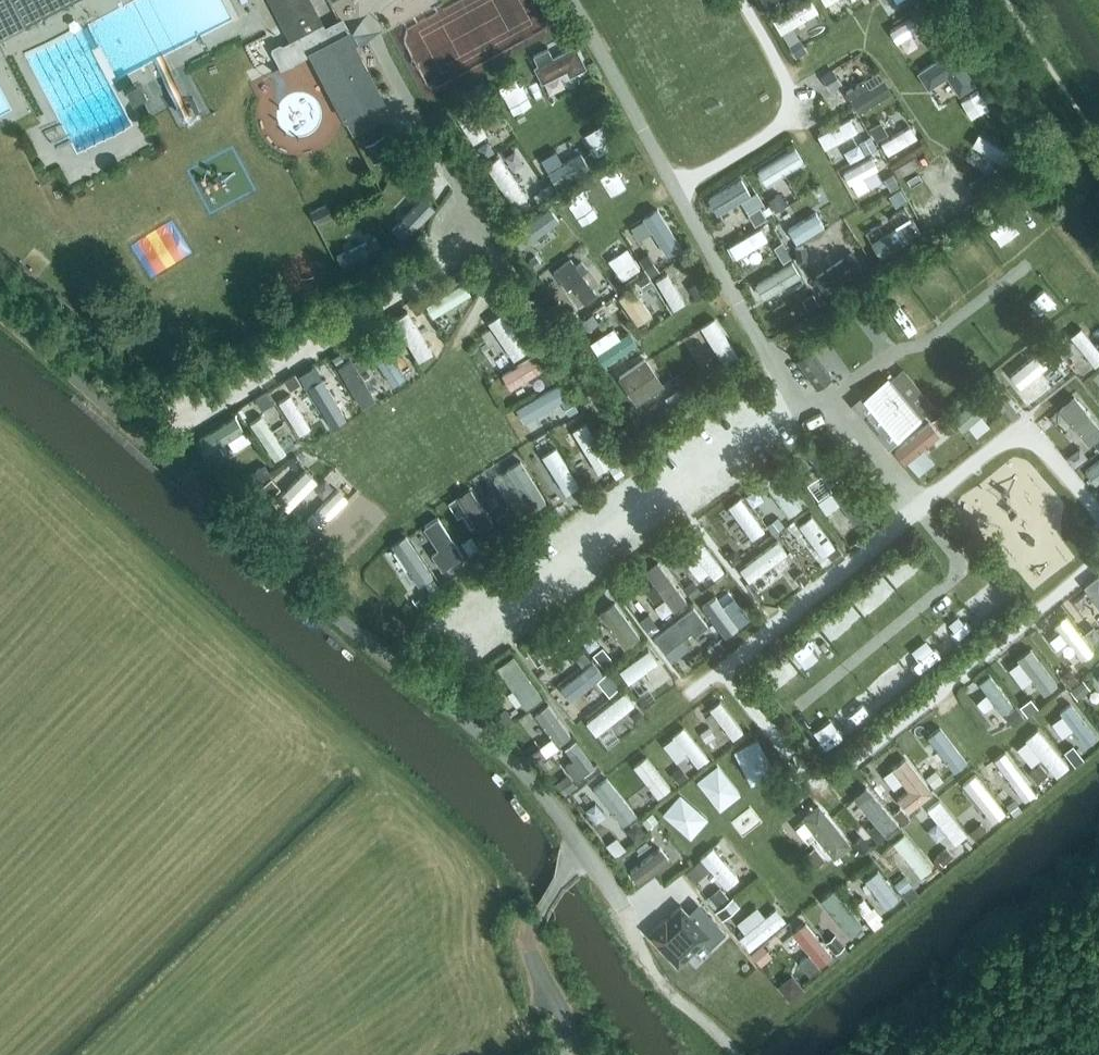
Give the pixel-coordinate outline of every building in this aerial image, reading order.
[(1,37),(23,26),(73,0),(0,0),(0,38),(1,37)] [(284,46),(273,52),(281,67),(286,64),(310,52),(345,120),(384,100),(343,20),(325,29),(310,0),(272,0),(293,41),(284,46)] [(830,25),(820,0),(798,0),(777,9),(795,51),(821,39),(817,30),(830,25)] [(891,21),(897,33),(927,20),(921,7),(891,21)] [(540,49),(528,54),(541,82),(567,70),(569,75),(584,68),(574,46),(545,60),(540,49)] [(953,51),(919,74),(929,88),(949,75),(961,94),(975,84),(953,51)] [(833,83),(844,77),(836,62),(825,68),(833,83)] [(847,82),(862,105),(896,84),(887,70),(872,79),(867,70),(847,82)] [(472,135),(486,128),(473,100),(459,107),(472,135)] [(819,127),(827,141),(861,122),(853,108),(819,127)] [(882,135),(889,148),(920,130),(913,117),(882,135)] [(982,125),(973,138),(1012,163),(1020,149),(982,125)] [(579,136),(547,153),(560,178),(592,161),(579,136)] [(768,177),(807,155),(798,139),(759,161),(768,177)] [(511,199),(527,192),(507,148),(491,156),(511,199)] [(851,177),(881,162),(874,148),(844,163),(851,177)] [(953,186),(966,177),(948,149),(935,158),(953,186)] [(600,172),(617,199),(635,188),(618,161),(600,172)] [(719,207),(755,187),(745,171),(710,191),(719,207)] [(794,180),(771,190),(777,203),(800,193),(794,180)] [(407,232),(438,200),(424,187),(394,220),(407,232)] [(532,237),(561,215),(550,200),(520,222),(532,237)] [(632,218),(642,232),(653,224),(670,249),(686,238),(660,200),(632,218)] [(790,221),(798,235),(827,219),(819,205),(790,221)] [(730,236),(737,250),(772,233),(765,219),(730,236)] [(379,228),(338,247),(346,262),(386,243),(379,228)] [(858,244),(815,267),(825,285),(867,262),(858,244)] [(630,245),(617,255),(629,271),(643,260),(630,245)] [(652,246),(642,250),(650,268),(660,264),(652,246)] [(587,309),(617,287),(609,276),(600,282),(576,248),(555,263),(587,309)] [(765,291),(804,270),(795,253),(756,274),(765,291)] [(676,302),(689,294),(670,265),(657,273),(676,302)] [(424,303),(432,316),(471,292),(463,279),(424,303)] [(639,318),(655,308),(636,279),(620,290),(639,318)] [(723,357),(739,350),(721,309),(704,316),(723,357)] [(502,310),(488,319),(512,357),(526,348),(502,310)] [(410,312),(396,320),(421,362),(435,353),(410,312)] [(641,339),(634,324),(622,329),(618,320),(592,332),(604,356),(641,339)] [(1098,357),(1098,339),(1087,320),(1074,328),(1094,360),(1098,357)] [(382,341),(369,349),(392,385),(405,378),(382,341)] [(1020,380),(1054,356),(1044,342),(1010,366),(1020,380)] [(648,347),(619,367),(639,397),(669,377),(648,347)] [(815,388),(831,377),(810,348),(794,359),(815,388)] [(537,350),(502,372),(511,385),(545,364),(537,350)] [(350,354),(338,362),(364,404),(376,396),(350,354)] [(1069,356),(1019,381),(1028,398),(1077,373),(1069,356)] [(864,398),(897,439),(921,418),(921,417),(927,413),(894,374),(888,378),(864,398)] [(345,416),(322,379),(310,386),(333,423),(338,423),(342,420),(345,416)] [(992,379),(956,408),(976,431),(993,417),(985,406),(1003,392),(992,379)] [(556,380),(516,405),(525,420),(565,395),(556,380)] [(1062,400),(1092,436),(1098,430),(1098,412),(1078,387),(1062,400)] [(299,433),(310,426),(289,392),(278,399),(299,433)] [(199,435),(208,450),(245,427),(236,412),(199,435)] [(938,454),(926,439),(944,426),(934,412),(897,439),(919,468),(938,454)] [(263,413),(252,420),(275,457),(286,450),(263,413)] [(585,421),(573,428),(600,472),(612,464),(585,421)] [(821,437),(805,447),(815,463),(805,469),(818,490),(844,474),(821,437)] [(556,444),(542,452),(566,492),(580,483),(556,444)] [(1098,477),(1098,452),(1085,462),(1097,478),(1098,477)] [(522,457),(507,467),(533,509),(549,499),(522,457)] [(276,495),(288,507),(315,480),(303,468),(276,495)] [(854,517),(872,507),(852,474),(835,484),(854,517)] [(480,529),(492,521),(470,485),(457,493),(480,529)] [(306,519),(317,529),(348,498),(338,488),(306,519)] [(729,500),(753,533),(768,523),(743,489),(729,500)] [(319,535),(329,545),(357,518),(346,507),(319,535)] [(449,563),(462,555),(438,516),(425,524),(449,563)] [(419,585),(433,576),(406,533),(392,542),(419,585)] [(748,571),(791,549),(783,534),(740,556),(748,571)] [(781,557),(802,582),(814,572),(794,547),(781,557)] [(663,552),(648,561),(657,576),(648,581),(665,609),(689,595),(663,552)] [(1098,594),(1098,569),(1087,577),(1098,594)] [(727,629),(743,617),(715,580),(699,593),(727,629)] [(675,653),(714,621),(695,598),(656,630),(675,653)] [(1055,617),(1083,654),(1096,643),(1068,607),(1055,617)] [(535,642),(543,654),(564,639),(580,663),(592,655),(568,620),(535,642)] [(1033,640),(1019,651),(1048,686),(1062,675),(1033,640)] [(599,672),(612,686),(621,678),(595,651),(562,683),(574,696),(599,672)] [(763,666),(773,684),(798,670),(787,652),(763,666)] [(891,693),(913,674),(898,656),(876,674),(891,693)] [(997,666),(973,678),(990,713),(1014,701),(997,666)] [(627,683),(587,714),(598,728),(638,697),(627,683)] [(734,733),(747,724),(724,692),(711,701),(734,733)] [(559,738),(574,727),(550,695),(535,706),(559,738)] [(1074,695),(1062,704),(1087,740),(1098,732),(1074,695)] [(676,726),(696,760),(710,752),(689,718),(676,726)] [(1041,721),(1026,733),(1058,770),(1072,758),(1041,721)] [(950,757),(963,748),(947,724),(934,733),(950,757)] [(760,731),(734,744),(752,778),(778,765),(760,731)] [(561,743),(579,772),(597,761),(579,732),(561,743)] [(1024,795),(1038,786),(1007,743),(994,752),(1024,795)] [(658,792),(673,783),(651,748),(635,757),(658,792)] [(894,760),(910,783),(899,791),(909,805),(935,787),(909,749),(894,760)] [(721,804),(744,787),(720,757),(698,774),(721,804)] [(963,778),(994,816),(1008,804),(976,766),(963,778)] [(613,827),(639,809),(610,768),(585,785),(613,827)] [(877,816),(873,820),(884,833),(903,817),(869,778),(855,790),(877,816)] [(683,785),(663,806),(691,832),(711,812),(683,785)] [(940,791),(926,804),(957,837),(971,824),(940,791)] [(822,796),(798,816),(831,856),(855,836),(822,796)] [(922,870),(935,859),(906,826),(893,837),(922,870)] [(609,838),(617,850),(629,841),(621,830),(609,838)] [(631,862),(640,875),(674,854),(666,840),(631,862)] [(704,852),(725,877),(736,867),(715,843),(704,852)] [(888,901),(902,890),(880,862),(866,874),(888,901)] [(822,892),(852,928),(866,917),(836,880),(822,892)] [(789,914),(778,899),(767,908),(760,898),(738,914),(747,925),(740,931),(750,944),(789,914)] [(666,918),(649,934),(671,958),(680,950),(684,954),(692,945),(684,936),(692,929),(674,911),(666,918)] [(796,924),(812,944),(801,953),(813,967),(837,947),(809,913),(796,924)] [(753,944),(764,958),(775,949),(764,935),(753,944)] [(795,967),(779,979),(790,993),(806,981),(795,967)]
